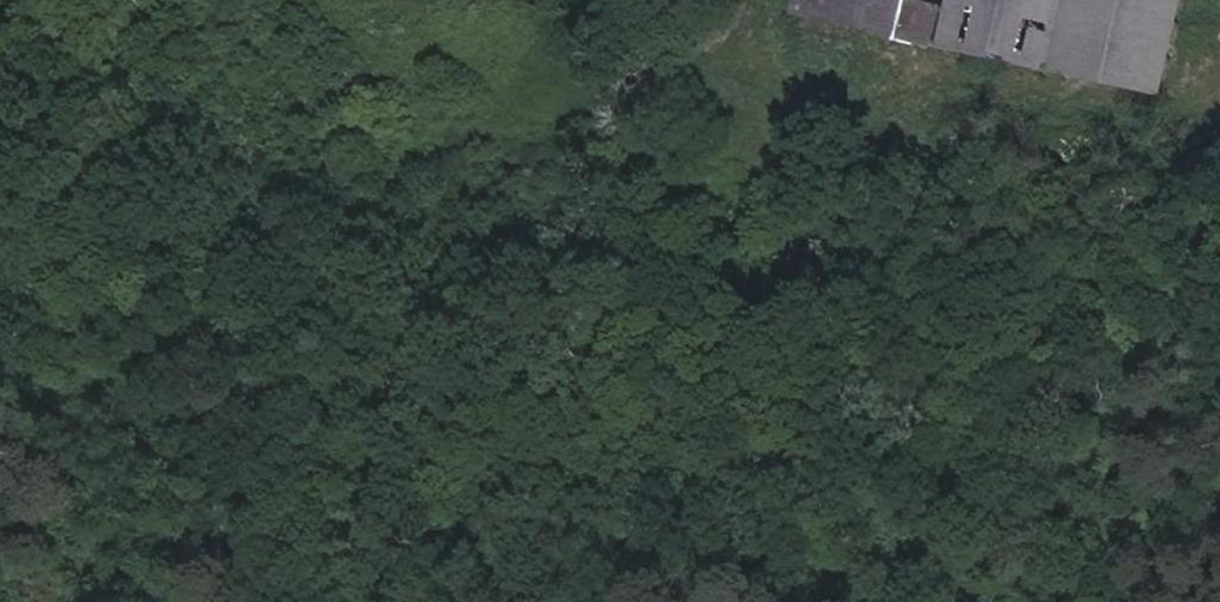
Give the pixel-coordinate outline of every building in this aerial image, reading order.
[(807,17),(935,41),(942,2),(932,0),(811,0),(807,17)] [(948,51),(1171,94),(1189,0),(957,0),(948,51)]
